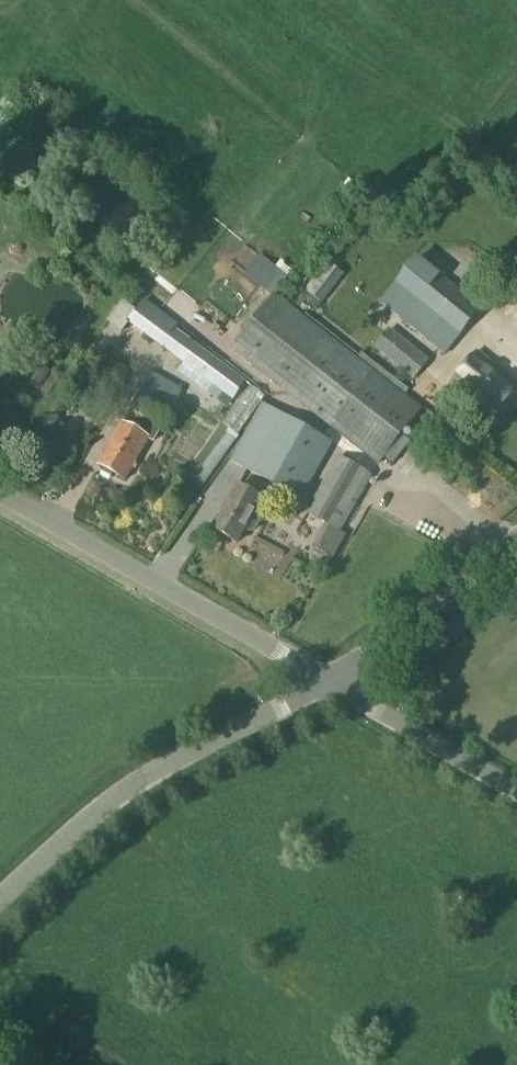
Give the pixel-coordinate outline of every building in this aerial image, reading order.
[(155,249),(144,264),(164,278),(175,263),(155,249)] [(418,303),(454,333),(458,336),(480,309),(416,258),(394,284),(418,303)] [(327,262),(305,291),(322,303),(343,274),(327,262)] [(276,294),(232,348),(377,463),(420,409),(276,294)] [(124,301),(108,321),(123,332),(130,323),(145,334),(141,339),(149,346),(152,342),(160,348),(161,346),(234,400),(247,382),(174,329),(177,325),(146,301),(138,312),(124,301)] [(389,330),(375,347),(405,371),(414,379),(429,362),(389,330)] [(476,351),(448,385),(489,419),(516,385),(476,351)] [(118,429),(98,466),(125,481),(153,429),(158,431),(171,407),(171,408),(182,389),(149,371),(118,429)] [(252,383),(221,424),(236,435),(266,394),(252,383)] [(263,403),(230,460),(296,498),(328,441),(263,403)] [(166,425),(188,436),(199,414),(177,404),(166,425)] [(338,457),(306,513),(326,524),(340,531),(349,514),(356,501),(364,488),(371,476),(338,457)] [(238,487),(214,531),(237,544),(244,532),(249,534),(254,533),(262,518),(254,514),(262,500),(238,487)]
